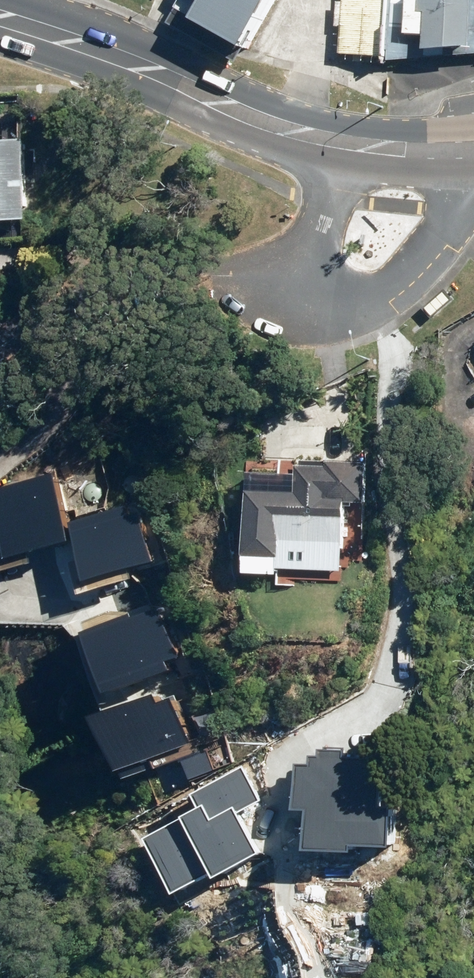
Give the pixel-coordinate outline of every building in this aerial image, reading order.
[(276,0),(181,0),(176,8),(177,9),(247,49),(247,50),(276,0)] [(345,3),(339,2),(338,27),(344,27),(343,54),(389,57),(392,0),(346,0),(345,3)] [(412,37),(432,37),(432,53),(458,51),(458,56),(473,55),(473,0),(413,0),(412,37)] [(247,49),(177,9),(169,24),(203,43),(238,63),(243,56),(247,49)] [(0,142),(0,225),(36,222),(30,140),(0,142)] [(246,574),(278,576),(278,586),(297,587),(297,581),(345,583),(345,570),(364,571),(367,467),(296,464),(295,491),(249,490),(246,574)] [(66,541),(47,473),(0,487),(0,539),(5,558),(66,541)] [(136,503),(66,522),(83,581),(152,563),(136,503)] [(176,657),(159,609),(81,636),(102,694),(167,671),(163,661),(176,657)] [(112,771),(190,743),(173,698),(154,705),(151,696),(92,717),(112,771)] [(313,749),(308,821),(345,824),(343,846),(381,849),(382,829),(404,831),(406,806),(384,805),(387,754),(313,749)] [(214,769),(207,750),(181,760),(187,779),(214,769)] [(211,878),(258,852),(236,813),(260,799),(243,768),(192,796),(199,808),(141,839),(171,893),(208,873),(211,878)]
